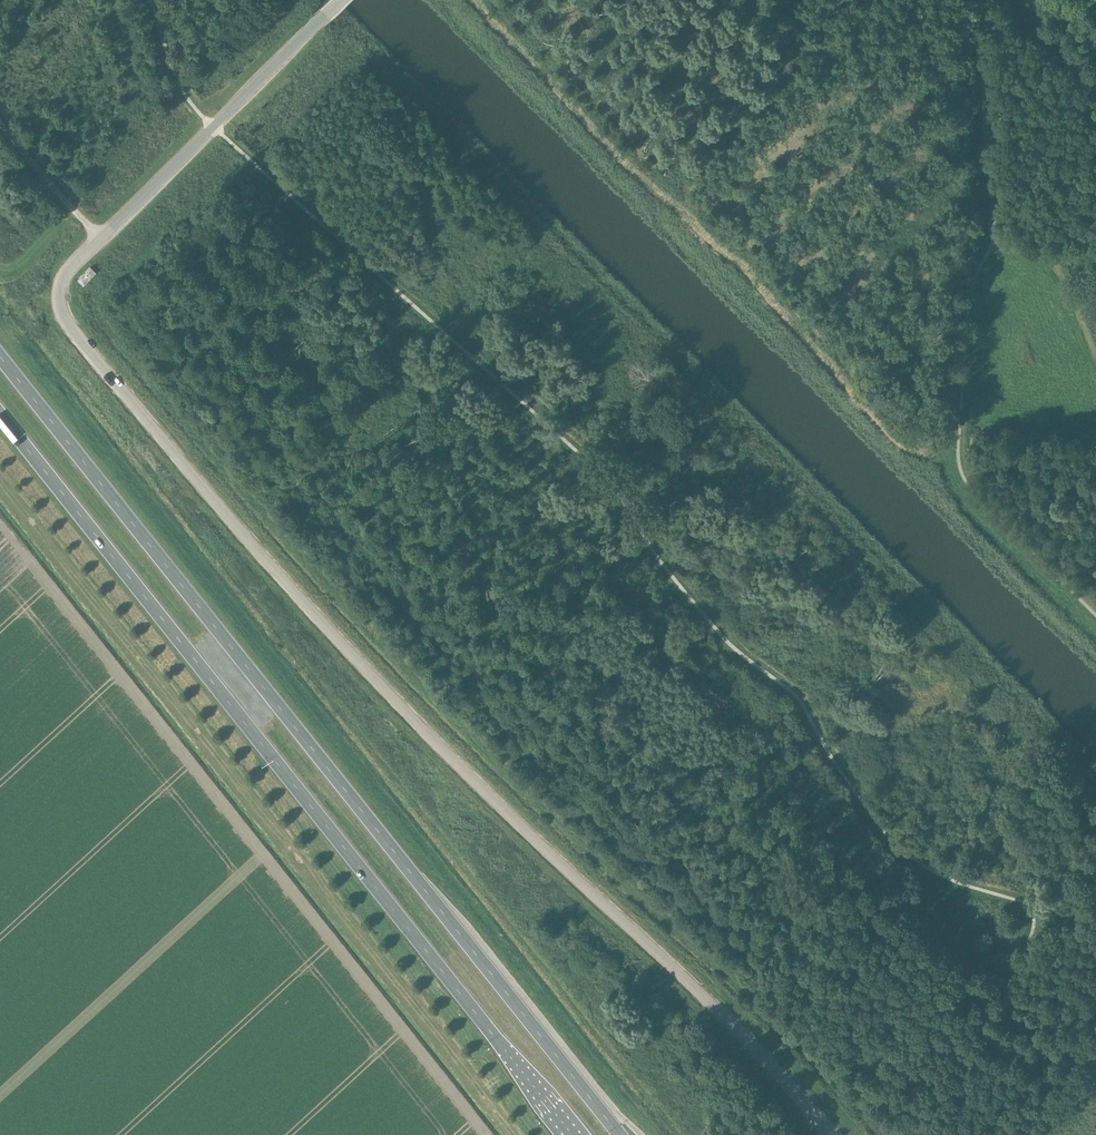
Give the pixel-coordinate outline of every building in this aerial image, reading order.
[(77,280),(83,285),(96,272),(90,267),(77,280)]
